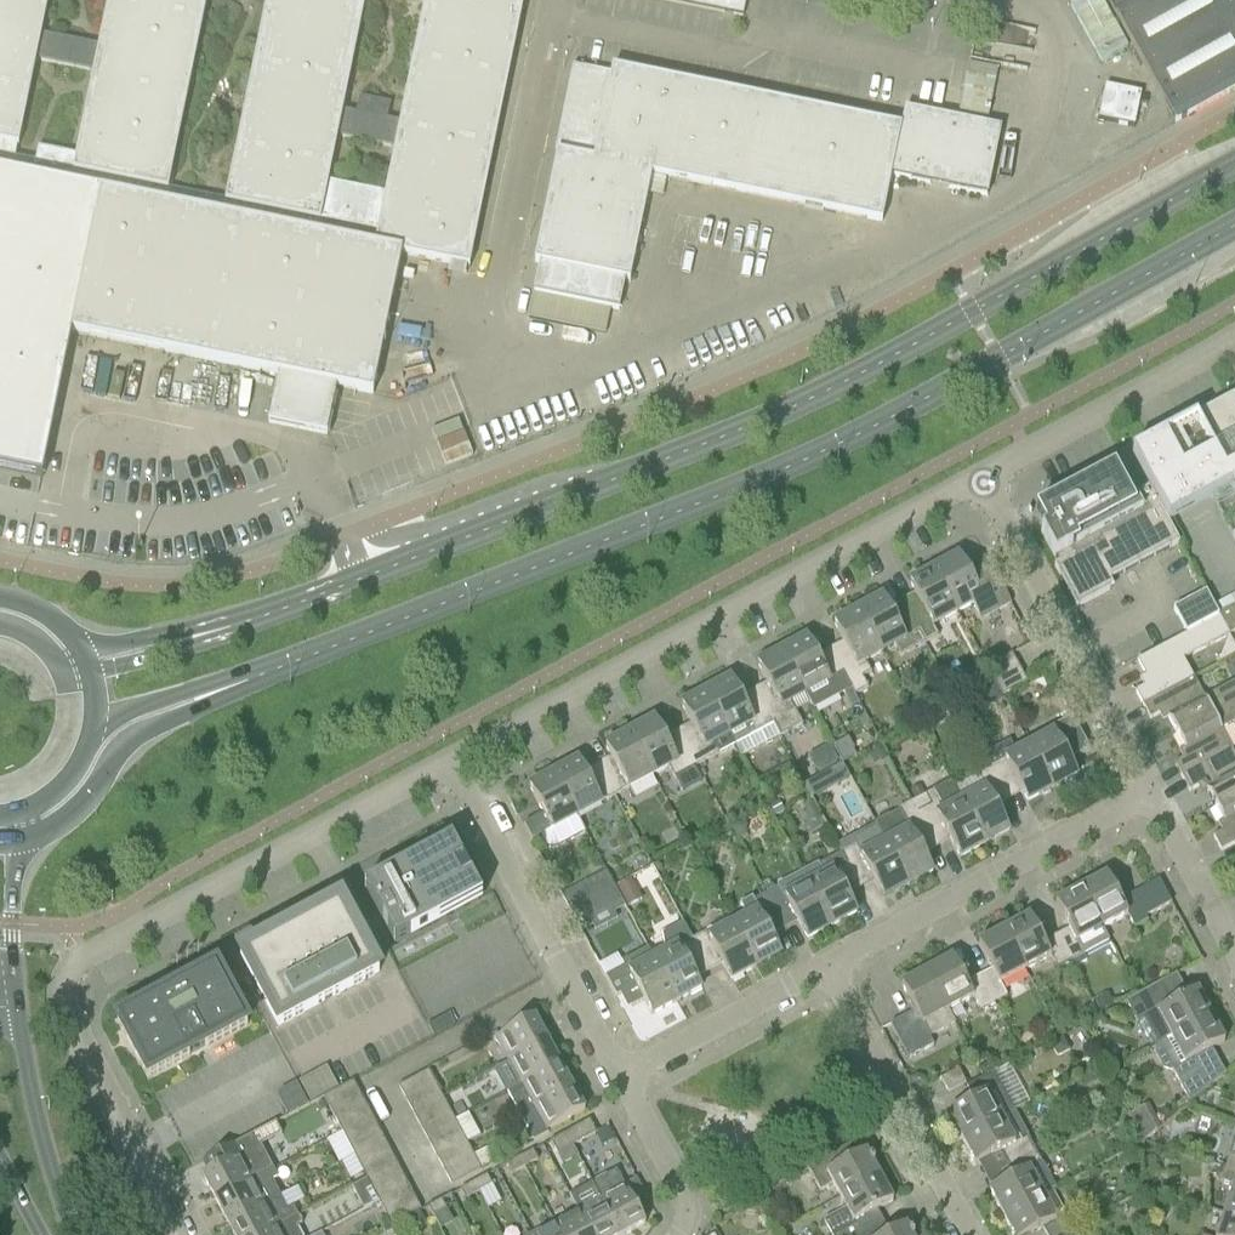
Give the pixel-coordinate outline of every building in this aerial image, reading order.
[(39,478),(41,479),(46,455),(70,333),(277,376),(267,424),(325,436),(335,388),(372,395),(400,255),(468,269),(473,246),(523,0),(425,0),(400,121),(385,118),(389,102),(358,95),(355,111),(342,108),(365,0),(267,0),(226,200),(167,188),(206,0),(108,0),(99,43),(41,31),(47,0),(0,0),(0,470),(39,478)] [(738,16),(742,17),(746,0),(659,0),(738,16)] [(1099,0),(1084,0),(1068,9),(1099,64),(1126,49),(1099,0)] [(1161,102),(1173,124),(1234,90),(1234,0),(1105,0),(1161,102)] [(968,66),(957,121),(987,127),(998,72),(968,66)] [(566,154),(557,152),(534,262),(538,263),(532,293),(617,311),(623,280),(628,281),(650,176),(881,223),(891,177),(986,197),(1000,130),(987,127),(957,121),(904,110),(901,128),(611,68),(610,75),(600,73),(597,84),(572,79),(559,143),(568,144),(566,154)] [(1141,95),(1104,88),(1097,121),(1134,129),(1141,95)] [(1131,455),(1148,487),(1167,523),(1212,499),(1230,489),(1234,498),(1234,424),(1225,405),(1175,432),(1131,455)] [(1167,523),(1148,487),(1133,496),(1116,463),(1051,498),(1054,503),(1035,513),(1045,531),(1040,533),(1057,565),(1053,567),(1076,609),(1110,590),(1105,583),(1178,544),(1167,523)] [(959,558),(934,572),(956,613),(971,605),(976,614),(986,617),(1009,605),(989,567),(977,564),(965,570),(959,558)] [(917,599),(904,606),(924,645),(938,637),(932,626),(956,613),(934,572),(909,585),(917,599)] [(1172,610),(1185,635),(1218,617),(1205,593),(1172,610)] [(883,599),(858,612),(880,654),(894,647),(900,658),(913,650),(924,645),(918,633),(904,606),(890,613),(883,599)] [(1218,617),(1228,636),(1234,632),(1234,608),(1218,617)] [(847,651),(834,658),(854,696),(867,689),(862,678),(871,673),(865,662),(880,654),(858,612),(833,626),(847,651)] [(1134,692),(1142,706),(1193,679),(1183,660),(1225,638),(1226,639),(1220,658),(1216,660),(1219,665),(1234,656),(1234,649),(1228,636),(1218,617),(1185,635),(1136,661),(1148,685),(1134,692)] [(807,640),(782,653),(800,688),(804,695),(812,710),(842,694),(850,708),(858,704),(854,696),(834,658),(821,665),(807,640)] [(770,692),(757,699),(778,738),(802,725),(789,703),(804,695),(782,653),(757,667),(770,692)] [(994,682),(1002,697),(1027,684),(1011,655),(986,668),(994,682)] [(1175,735),(1234,703),(1234,682),(1204,699),(1193,679),(1142,706),(1149,720),(1163,712),(1175,735)] [(730,681),(703,695),(725,737),(728,735),(734,746),(740,759),(778,738),(757,699),(744,706),(730,681)] [(983,688),(982,688),(988,700),(990,700),(994,701),(1002,697),(994,682),(985,687),(983,688)] [(703,695),(681,707),(694,733),(681,740),(696,766),(718,755),(734,746),(728,735),(725,737),(703,695)] [(1181,778),(1232,751),(1221,731),(1234,723),(1234,703),(1175,735),(1187,757),(1173,765),(1181,778)] [(954,706),(945,711),(949,718),(958,713),(954,706)] [(1032,746),(1028,748),(1051,790),(1076,776),(1069,762),(1090,751),(1072,718),(1049,730),(1052,735),(1032,746)] [(655,721),(630,735),(652,776),(667,767),(673,779),(696,766),(681,740),(668,747),(655,721)] [(612,762),(599,769),(614,796),(652,776),(630,735),(605,748),(612,762)] [(984,756),(991,768),(1005,795),(1018,788),(1026,803),(1051,790),(1028,748),(1017,754),(1010,742),(984,756)] [(833,750),(841,765),(856,758),(847,743),(833,750)] [(880,748),(869,753),(875,765),(886,760),(880,748)] [(829,772),(838,767),(829,749),(809,760),(818,778),(829,772)] [(1214,807),(1234,796),(1234,757),(1232,751),(1181,778),(1188,792),(1202,785),(1214,807)] [(578,762),(553,776),(576,817),(614,796),(599,769),(586,776),(578,762)] [(838,767),(829,772),(836,786),(849,779),(841,765),(838,767)] [(705,784),(696,766),(673,779),(683,796),(705,784)] [(985,790),(961,803),(983,845),(1008,832),(992,802),(1005,795),(991,768),(977,775),(985,790)] [(810,800),(836,786),(829,772),(818,778),(802,786),(810,800)] [(542,815),(523,825),(531,841),(540,836),(545,845),(549,848),(554,848),(584,832),(576,817),(553,776),(528,789),(542,815)] [(949,782),(911,802),(931,840),(944,833),(958,859),(983,845),(961,803),(949,782)] [(1214,807),(1226,830),(1213,837),(1220,852),(1234,844),(1234,796),(1214,807)] [(778,802),(770,807),(775,817),(784,812),(778,802)] [(874,824),(885,844),(907,886),(932,873),(918,847),(931,840),(911,802),(897,809),(899,811),(874,824)] [(841,853),(855,881),(868,874),(882,899),(907,886),(885,844),(879,833),(855,846),(847,833),(833,841),(840,854),(841,853)] [(477,901),(447,844),(406,866),(407,869),(399,873),(398,871),(363,889),(394,946),(477,901)] [(823,877),(808,885),(831,927),(856,913),(842,888),(855,881),(841,853),(840,854),(817,866),(823,877)] [(580,886),(588,900),(613,887),(605,872),(580,886)] [(1106,877),(1080,890),(1101,930),(1126,916),(1133,929),(1147,922),(1144,918),(1171,904),(1158,881),(1132,895),(1120,902),(1106,877)] [(631,880),(617,888),(625,902),(638,894),(631,880)] [(778,887),(764,895),(779,922),(792,915),(806,940),(831,927),(808,885),(784,898),(778,887)] [(613,887),(588,900),(568,911),(575,926),(621,901),(613,887)] [(1080,890),(1054,904),(1068,929),(1055,936),(1070,963),(1083,956),(1108,942),(1101,930),(1100,927),(1080,890)] [(757,913),(732,926),(755,968),(780,954),(766,929),(779,922),(764,895),(751,902),(757,913)] [(340,902),(280,934),(239,956),(277,1027),(378,973),(340,902)] [(1029,918),(1003,931),(1024,971),(1049,957),(1056,970),(1070,963),(1055,936),(1042,943),(1029,918)] [(666,953),(653,961),(675,1002),(700,989),(693,975),(693,974),(690,969),(703,962),(701,960),(691,940),(682,924),(662,935),(664,949),(666,953)] [(704,933),(691,940),(701,960),(703,962),(716,955),(719,960),(730,981),(738,977),(755,968),(732,926),(708,940),(704,933)] [(991,971),(978,978),(993,1004),(1006,997),(999,985),(1024,971),(1003,931),(977,945),(991,971)] [(624,966),(605,977),(616,997),(623,993),(631,1008),(643,1001),(650,1015),(675,1002),(653,961),(646,948),(622,961),(624,966)] [(1083,956),(1070,963),(1072,969),(1086,962),(1083,956)] [(600,968),(605,977),(624,966),(622,961),(620,958),(600,968)] [(952,959),(926,973),(947,1012),(972,999),(979,1011),(981,1010),(983,1010),(991,1024),(1000,1019),(993,1004),(978,978),(965,985),(952,959)] [(159,999),(156,1000),(116,1022),(129,1046),(131,1045),(135,1053),(134,1054),(147,1079),(188,1057),(188,1055),(204,1047),(205,1048),(246,1026),(215,968),(173,991),(174,992),(159,1000),(159,999)] [(947,1012),(926,973),(900,986),(914,1012),(889,1025),(908,1060),(933,1046),(929,1038),(954,1025),(947,1012)] [(1157,1045),(1157,1046),(1210,1017),(1196,992),(1171,1005),(1159,983),(1125,1002),(1136,1024),(1144,1020),(1157,1045)] [(1107,994),(1094,1001),(1101,1013),(1114,1006),(1107,994)] [(1091,1006),(1081,1011),(1086,1021),(1096,1016),(1091,1006)] [(427,1026),(432,1037),(454,1026),(448,1015),(427,1026)] [(1157,1046),(1155,1053),(1159,1062),(1163,1069),(1171,1071),(1183,1094),(1185,1097),(1189,1104),(1221,1077),(1222,1077),(1208,1051),(1223,1043),(1210,1017),(1170,1038),(1157,1046)] [(494,1039),(507,1063),(546,1042),(533,1018),(494,1039)] [(507,1063),(494,1070),(506,1093),(520,1086),(558,1065),(546,1042),(507,1063)] [(506,1093),(519,1116),(571,1088),(558,1065),(520,1086),(506,1093)] [(297,1082),(309,1104),(337,1088),(326,1067),(297,1082)] [(397,1087),(405,1101),(435,1085),(427,1071),(397,1087)] [(940,1080),(947,1093),(965,1084),(958,1071),(940,1080)] [(1092,1071),(1080,1078),(1085,1087),(1098,1080),(1092,1071)] [(947,1115),(961,1140),(1013,1113),(992,1074),(966,1088),(972,1101),(947,1115)] [(915,1076),(909,1080),(915,1092),(927,1086),(927,1085),(923,1078),(917,1075),(916,1076),(915,1076)] [(322,1098),(329,1112),(359,1096),(352,1082),(322,1098)] [(280,1092),(278,1098),(281,1103),(285,1112),(287,1115),(307,1104),(305,1102),(304,1099),(302,1095),(300,1092),(297,1085),(296,1084),(295,1083),(280,1091),(280,1092)] [(405,1101),(413,1116),(442,1099),(435,1085),(405,1101)] [(571,1088),(519,1116),(533,1142),(547,1134),(546,1132),(584,1112),(571,1088)] [(329,1112),(337,1126),(367,1110),(359,1096),(329,1112)] [(413,1116),(420,1130),(450,1114),(442,1099),(413,1116)] [(337,1126),(344,1141),(374,1125),(367,1110),(337,1126)] [(1000,1153),(1007,1165),(1034,1151),(1027,1138),(1013,1113),(961,1140),(975,1166),(1000,1153)] [(420,1130),(428,1144),(458,1128),(450,1114),(420,1130)] [(768,1131),(768,1114),(706,1114),(706,1156),(744,1156),(744,1131),(768,1131)] [(588,1121),(564,1134),(571,1147),(595,1134),(588,1121)] [(344,1141),(352,1155),(382,1139),(374,1125),(344,1141)] [(428,1144),(435,1158),(465,1142),(458,1128),(428,1144)] [(571,1147),(564,1134),(549,1142),(556,1155),(571,1147)] [(1224,1169),(1234,1173),(1234,1134),(1224,1169)] [(234,1145),(201,1163),(207,1174),(202,1177),(214,1201),(273,1170),(254,1135),(234,1145)] [(352,1155),(359,1169),(389,1153),(382,1139),(352,1155)] [(435,1158),(443,1172),(473,1156),(465,1142),(435,1158)] [(532,1151),(519,1158),(524,1168),(537,1160),(532,1151)] [(989,1192),(1002,1217),(1041,1196),(1054,1189),(1034,1151),(1007,1165),(1014,1178),(989,1192)] [(832,1186),(839,1199),(878,1177),(865,1152),(839,1166),(833,1154),(806,1168),(819,1193),(832,1186)] [(366,1181),(367,1183),(397,1167),(389,1153),(359,1169),(366,1181)] [(473,1156),(443,1172),(451,1186),(481,1170),(473,1156)] [(524,1168),(519,1158),(505,1165),(510,1175),(524,1168)] [(371,1190),(374,1197),(404,1182),(397,1167),(367,1183),(371,1190)] [(1224,1215),(1234,1219),(1234,1173),(1224,1169),(1219,1183),(1232,1188),(1224,1215)] [(214,1201),(226,1224),(279,1196),(272,1182),(277,1179),(273,1170),(214,1201)] [(645,1196),(636,1179),(623,1186),(615,1171),(592,1184),(619,1234),(625,1234),(644,1225),(633,1203),(645,1196)] [(486,1176),(473,1183),(478,1192),(491,1185),(486,1176)] [(872,1228),(866,1216),(892,1202),(878,1177),(839,1199),(845,1210),(824,1222),(830,1234),(860,1234),(872,1228)] [(366,1181),(352,1188),(357,1198),(371,1190),(367,1183),(366,1181)] [(374,1197),(382,1212),(412,1196),(404,1182),(374,1197)] [(478,1192),(473,1183),(459,1190),(464,1199),(478,1192)] [(569,1196),(577,1210),(576,1211),(589,1234),(619,1234),(592,1184),(569,1196)] [(232,1234),(261,1234),(297,1216),(293,1208),(287,1211),(279,1196),(226,1224),(232,1234)] [(385,1218),(378,1222),(382,1229),(403,1219),(418,1211),(419,1210),(412,1196),(382,1212),(385,1218)] [(1044,1234),(1061,1234),(1075,1228),(1068,1215),(1055,1222),(1041,1196),(1002,1217),(1012,1234),(1031,1234),(1041,1229),(1044,1234)] [(440,1200),(427,1208),(432,1217),(445,1210),(440,1200)] [(418,1211),(403,1219),(410,1231),(424,1223),(418,1211)] [(553,1223),(560,1234),(589,1234),(576,1211),(553,1223)] [(1224,1215),(1217,1234),(1234,1234),(1234,1219),(1224,1215)] [(296,1228),(302,1225),(297,1216),(261,1234),(300,1234),(296,1228)] [(531,1234),(560,1234),(553,1223),(531,1234)] [(905,1226),(889,1234),(909,1234),(905,1226)]
